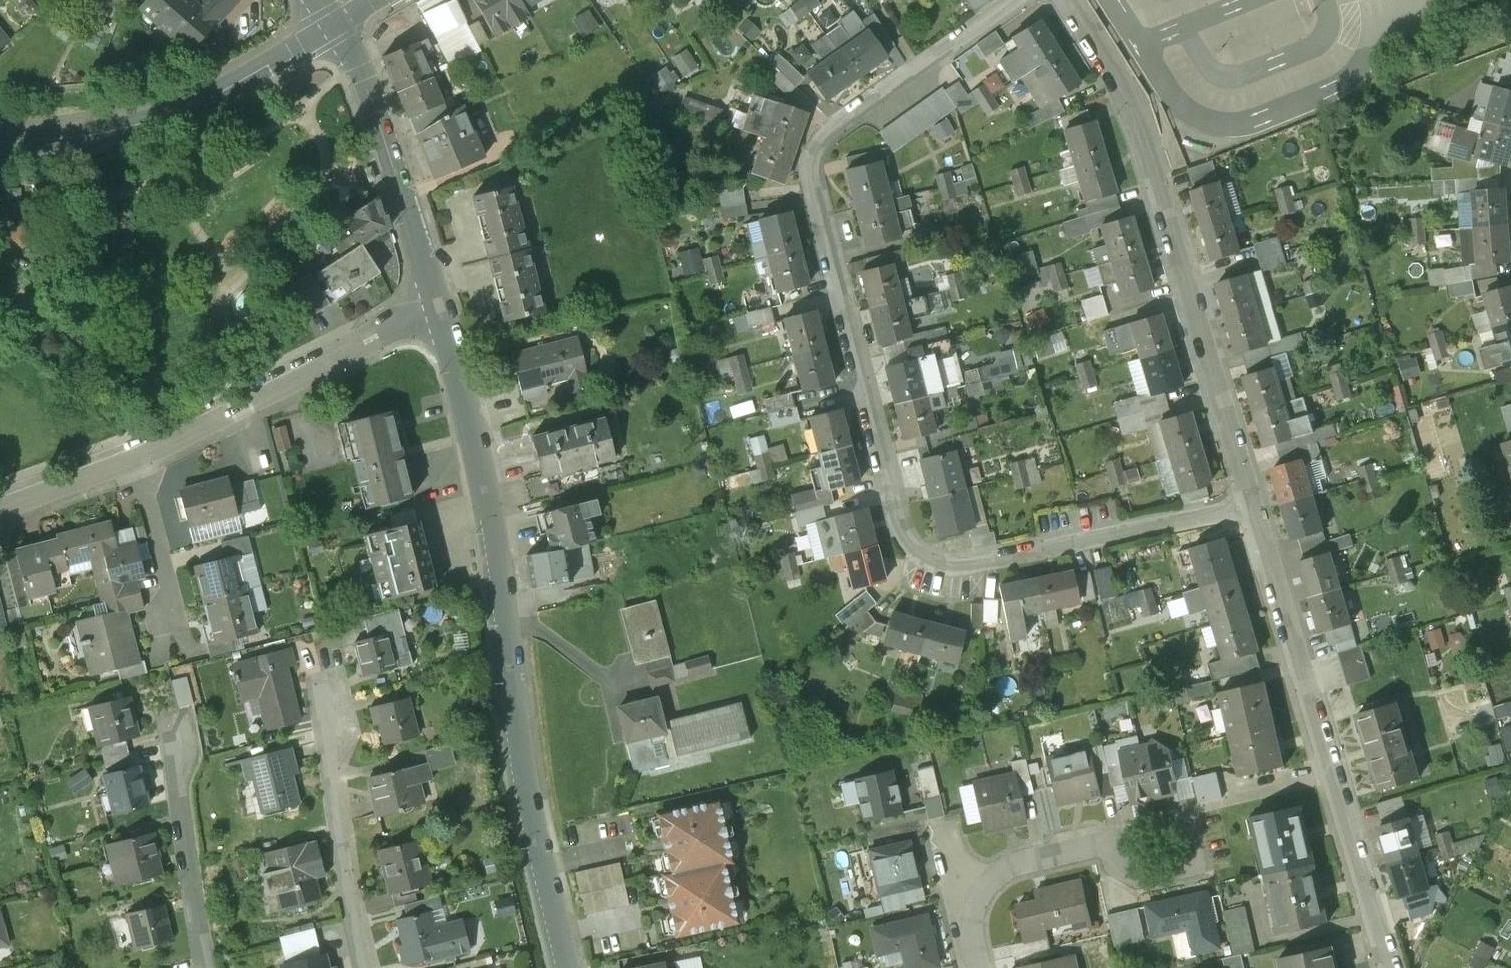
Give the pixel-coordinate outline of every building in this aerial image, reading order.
[(97,6),(109,12),(116,0),(101,0),(97,6)] [(191,0),(148,0),(141,8),(190,51),(217,22),(201,8),(191,0)] [(201,8),(217,22),(237,0),(208,0),(201,8)] [(456,0),(455,0),(437,8),(449,29),(434,35),(449,67),(480,49),(468,25),(467,23),(456,0)] [(521,0),(473,0),(494,36),(529,15),(524,5),(521,0)] [(808,11),(800,0),(789,8),(797,19),(808,11)] [(800,0),(808,11),(819,3),(816,0),(800,0)] [(974,13),(992,0),(966,0),(974,13)] [(109,12),(97,6),(91,17),(108,26),(114,14),(109,12)] [(872,13),(859,23),(865,31),(866,31),(881,52),(892,44),(872,13)] [(478,20),(468,25),(478,45),(488,40),(478,20)] [(1012,53),(999,62),(1012,82),(1032,69),(1058,53),(1059,52),(1039,20),(1011,38),(1023,56),(1019,59),(1015,58),(1012,53)] [(865,31),(849,43),(838,26),(825,35),(854,77),(884,56),(881,52),(866,31),(865,31)] [(822,62),(806,73),(824,99),(854,77),(825,35),(811,45),(822,62)] [(426,39),(382,58),(397,92),(432,77),(420,51),(429,47),(426,39)] [(688,46),(674,56),(687,75),(702,66),(688,46)] [(1058,53),(1032,69),(1052,100),(1078,84),(1058,53)] [(802,78),(777,54),(769,63),(793,87),(802,78)] [(668,65),(654,74),(662,89),(677,80),(668,65)] [(432,77),(397,92),(399,96),(397,99),(400,107),(404,108),(415,134),(446,115),(432,77)] [(974,106),(958,82),(944,92),(960,114),(974,106)] [(984,84),(972,92),(979,103),(991,95),(984,84)] [(1496,85),(1487,121),(1510,128),(1510,89),(1496,85)] [(941,88),(879,131),(893,151),(955,107),(941,88)] [(804,112),(751,94),(739,129),(763,137),(792,147),(804,112)] [(991,95),(979,103),(987,114),(998,106),(991,95)] [(720,109),(707,104),(703,117),(716,121),(720,109)] [(446,115),(415,134),(435,179),(455,170),(455,169),(483,156),(461,105),(446,115)] [(1088,108),(1060,116),(1064,129),(1091,121),(1088,108)] [(1434,117),(1421,114),(1417,127),(1431,130),(1434,117)] [(716,121),(703,117),(699,129),(712,134),(716,121)] [(1091,121),(1064,129),(1074,166),(1105,157),(1094,120),(1091,121)] [(1461,132),(1459,141),(1455,143),(1457,147),(1455,156),(1477,162),(1479,155),(1508,163),(1510,152),(1510,128),(1487,121),(1483,137),(1461,132)] [(1431,130),(1417,127),(1414,140),(1428,143),(1431,130)] [(792,147),(763,137),(751,172),(780,182),(792,147)] [(1105,157),(1074,166),(1085,201),(1115,192),(1105,157)] [(880,161),(845,170),(854,208),(889,199),(880,161)] [(1022,166),(1010,170),(1014,183),(1026,180),(1022,166)] [(949,171),(936,174),(939,187),(952,184),(949,171)] [(0,182),(0,183),(24,205),(5,226),(20,239),(44,213),(52,220),(61,209),(59,196),(77,177),(0,182)] [(1026,180),(1014,183),(1018,196),(1030,192),(1026,180)] [(1219,182),(1189,191),(1200,226),(1230,217),(1219,182)] [(952,184),(939,187),(942,200),(956,197),(952,184)] [(1289,186),(1275,190),(1279,203),(1292,199),(1289,186)] [(511,187),(473,196),(474,198),(473,198),(478,215),(483,214),(487,230),(482,232),(488,257),(489,257),(489,258),(527,249),(523,232),(522,233),(514,203),(515,203),(511,187)] [(1506,189),(1476,191),(1478,227),(1508,225),(1506,189)] [(1115,192),(1085,201),(1089,215),(1119,206),(1115,192)] [(290,194),(267,204),(277,226),(300,215),(290,194)] [(889,199),(854,208),(864,246),(899,237),(898,232),(914,228),(906,195),(889,199)] [(379,197),(345,220),(354,234),(337,246),(343,256),(361,245),(361,244),(379,231),(380,233),(389,227),(386,217),(385,217),(379,197)] [(1292,199),(1279,203),(1283,216),(1296,212),(1292,199)] [(1089,215),(1085,216),(1089,230),(1100,227),(1099,226),(1123,219),(1119,206),(1089,215)] [(788,212),(758,219),(767,255),(797,248),(788,212)] [(1085,216),(1062,222),(1067,237),(1089,230),(1085,216)] [(1123,219),(1099,226),(1100,227),(1105,245),(1091,249),(1096,265),(1110,261),(1140,252),(1141,252),(1130,216),(1123,219)] [(1230,217),(1200,226),(1210,261),(1240,252),(1230,217)] [(1425,218),(1411,219),(1412,232),(1426,231),(1425,218)] [(1508,225),(1478,227),(1481,264),(1510,261),(1508,225)] [(935,227),(912,232),(915,246),(938,240),(935,227)] [(1426,231),(1412,232),(1413,245),(1427,244),(1426,231)] [(1282,235),(1258,240),(1265,269),(1288,264),(1282,235)] [(343,256),(317,273),(336,301),(380,272),(361,244),(361,245),(343,256)] [(797,248),(767,255),(776,291),(806,283),(797,248)] [(527,249),(489,258),(490,260),(489,260),(496,285),(501,284),(505,300),(500,301),(504,319),(505,319),(505,320),(543,311),(539,294),(538,295),(530,265),(531,265),(527,249)] [(874,254),(875,265),(892,263),(891,252),(874,254)] [(1140,252),(1110,261),(1121,297),(1151,288),(1140,252)] [(1030,253),(1012,258),(1017,277),(1035,272),(1030,253)] [(716,255),(702,259),(706,271),(719,268),(716,255)] [(890,263),(861,271),(870,307),(900,300),(890,263)] [(1059,263),(1046,267),(1050,279),(1063,275),(1059,263)] [(1472,265),(1446,269),(1449,285),(1452,284),(1475,280),(1472,265)] [(719,268),(706,271),(709,284),(722,280),(719,268)] [(959,271),(946,275),(949,288),(962,284),(959,271)] [(309,273),(287,288),(307,319),(329,304),(309,273)] [(1063,275),(1050,279),(1054,292),(1067,288),(1063,275)] [(1247,275),(1217,284),(1227,319),(1257,310),(1247,275)] [(1316,279),(1303,282),(1307,295),(1320,291),(1316,279)] [(1475,280),(1452,284),(1454,297),(1477,293),(1475,280)] [(962,284),(949,288),(952,300),(966,297),(962,284)] [(1486,294),(1497,328),(1510,324),(1510,286),(1486,294)] [(941,289),(928,292),(933,312),(946,309),(941,289)] [(1320,291),(1307,295),(1311,308),(1324,304),(1320,291)] [(1108,293),(1086,296),(1091,332),(1113,329),(1108,293)] [(900,300),(870,307),(879,343),(902,337),(909,335),(909,334),(904,318),(928,312),(923,294),(900,300)] [(1257,310),(1227,319),(1238,354),(1243,353),(1268,345),(1267,343),(1257,310)] [(813,311),(783,319),(792,354),(822,346),(813,311)] [(1159,314),(1129,323),(1139,359),(1169,350),(1159,314)] [(1497,328),(1507,363),(1510,362),(1510,324),(1497,328)] [(925,330),(909,334),(909,335),(902,337),(905,349),(928,343),(925,330)] [(1442,331),(1429,335),(1433,348),(1446,344),(1442,331)] [(1268,345),(1243,353),(1246,364),(1271,356),(1305,346),(1301,333),(1267,343),(1268,345)] [(577,336),(511,353),(511,355),(517,353),(526,388),(520,389),(521,391),(566,380),(570,394),(590,388),(577,336)] [(928,343),(905,349),(908,360),(933,354),(933,356),(951,351),(947,338),(928,343)] [(1446,344),(1433,348),(1436,360),(1449,356),(1446,344)] [(822,346),(792,354),(801,389),(831,381),(822,346)] [(1169,350),(1139,359),(1150,394),(1180,385),(1169,350)] [(741,353),(728,357),(731,370),(745,366),(741,353)] [(908,360),(885,366),(894,402),(924,394),(942,390),(933,356),(933,354),(908,360)] [(1417,362),(1416,355),(1405,356),(1406,374),(1421,373),(1420,361),(1417,362)] [(1271,356),(1246,364),(1249,375),(1274,368),(1271,356)] [(1088,360),(1075,364),(1078,377),(1092,373),(1088,360)] [(745,366),(731,370),(735,383),(748,379),(745,366)] [(983,366),(970,369),(973,382),(987,379),(983,366)] [(1249,375),(1244,377),(1255,412),(1285,403),(1274,368),(1249,375)] [(1344,371),(1331,375),(1334,388),(1348,384),(1344,371)] [(1092,373),(1078,377),(1082,389),(1095,385),(1092,373)] [(987,379),(973,382),(977,395),(990,392),(987,379)] [(1351,396),(1348,384),(1334,388),(1338,400),(1351,396)] [(543,391),(522,396),(528,419),(549,414),(543,391)] [(785,392),(766,398),(774,427),(794,421),(785,392)] [(924,394),(894,402),(903,437),(933,430),(924,394)] [(1285,403),(1255,412),(1265,447),(1276,443),(1295,437),(1295,438),(1314,432),(1314,429),(1303,397),(1285,403)] [(1502,408),(1510,437),(1510,405),(1502,408)] [(838,409),(808,417),(817,453),(847,445),(838,409)] [(391,412),(350,422),(359,459),(354,460),(361,487),(365,486),(370,506),(411,496),(391,412)] [(1188,412),(1158,421),(1168,456),(1198,447),(1188,412)] [(604,418),(531,437),(541,475),(541,476),(558,472),(615,458),(604,418)] [(287,423),(274,427),(281,450),(294,446),(287,423)] [(1295,437),(1276,443),(1280,455),(1317,443),(1337,437),(1332,424),(1314,429),(1314,432),(1295,438),(1295,437)] [(755,451),(768,449),(766,434),(753,436),(755,451)] [(1317,443),(1280,455),(1283,466),(1302,460),(1303,465),(1322,460),(1323,460),(1317,443)] [(847,445),(817,453),(820,465),(807,468),(812,490),(812,491),(826,487),(826,488),(827,488),(857,480),(847,445)] [(1198,447),(1168,456),(1179,492),(1203,484),(1209,483),(1198,447)] [(953,450),(918,459),(928,497),(963,488),(953,450)] [(767,452),(754,455),(757,468),(770,465),(767,452)] [(1117,457),(1104,461),(1108,474),(1121,470),(1117,457)] [(1023,459),(1010,462),(1013,475),(1027,472),(1023,459)] [(1283,466),(1272,469),(1283,504),(1312,495),(1323,492),(1319,479),(1327,477),(1322,460),(1303,465),(1302,460),(1283,466)] [(1371,464),(1358,468),(1362,481),(1375,477),(1371,464)] [(770,465),(757,468),(760,481),(774,478),(770,465)] [(1121,470),(1108,474),(1112,487),(1125,483),(1121,470)] [(558,472),(541,476),(541,475),(523,480),(530,504),(564,495),(558,472)] [(1027,472),(1013,475),(1017,488),(1030,485),(1027,472)] [(228,476),(209,481),(210,485),(181,493),(194,541),(241,529),(238,514),(230,483),(228,476)] [(1375,477),(1362,481),(1366,494),(1379,490),(1375,477)] [(252,478),(230,483),(238,514),(260,508),(252,478)] [(1203,484),(1179,492),(1183,505),(1208,500),(1203,484)] [(826,487),(812,491),(812,490),(790,496),(794,512),(831,503),(827,488),(826,488),(826,487)] [(963,488),(928,497),(938,535),(973,526),(963,488)] [(1312,495),(1283,504),(1293,539),(1322,530),(1323,530),(1312,495)] [(596,499),(541,513),(551,551),(595,541),(589,516),(600,513),(596,499)] [(863,507),(833,515),(842,551),(873,543),(863,507)] [(415,522),(370,534),(378,568),(381,567),(389,597),(433,586),(435,586),(427,555),(424,556),(415,522)] [(109,523),(57,536),(57,539),(63,562),(65,561),(94,554),(103,589),(124,584),(123,580),(115,550),(111,534),(109,523)] [(130,529),(111,534),(115,550),(134,545),(130,529)] [(1322,530),(1299,538),(1302,549),(1326,542),(1322,530)] [(249,535),(223,542),(227,558),(233,556),(233,557),(253,552),(249,535)] [(1353,546),(1349,535),(1326,542),(1302,549),(1305,560),(1330,553),(1331,553),(1353,546)] [(57,539),(16,551),(17,554),(28,597),(30,597),(32,606),(48,601),(46,592),(55,590),(51,573),(67,569),(65,561),(63,562),(57,539)] [(1227,540),(1192,550),(1203,588),(1238,578),(1227,540)] [(873,543),(842,551),(851,587),(882,578),(873,543)] [(134,545),(115,550),(123,580),(135,577),(136,578),(142,576),(134,545)] [(551,551),(527,556),(532,587),(593,576),(587,545),(551,551)] [(227,558),(196,566),(204,600),(262,585),(253,552),(233,557),(233,556),(227,558)] [(792,552),(779,555),(783,568),(795,564),(792,552)] [(1305,560),(1299,562),(1310,597),(1340,588),(1341,588),(1331,553),(1330,553),(1305,560)] [(28,597),(17,554),(5,557),(18,610),(22,622),(35,619),(32,606),(30,597),(28,597)] [(1399,557),(1386,561),(1390,573),(1403,570),(1399,557)] [(6,563),(0,564),(0,600),(3,614),(18,610),(6,563)] [(795,564),(783,568),(786,581),(799,577),(795,564)] [(1115,593),(1114,568),(1099,568),(1100,594),(1115,593)] [(1403,570),(1390,573),(1393,586),(1407,582),(1403,570)] [(1072,573),(1036,580),(1042,610),(1079,603),(1072,573)] [(124,584),(103,589),(106,601),(139,592),(136,578),(135,577),(123,580),(124,584)] [(1238,578),(1203,588),(1203,589),(1183,595),(1190,618),(1210,612),(1214,624),(1249,614),(1238,578)] [(1036,580),(1001,587),(1007,617),(1042,610),(1036,580)] [(262,585),(204,600),(215,641),(215,643),(232,639),(257,632),(252,613),(268,609),(262,585)] [(433,586),(410,592),(413,604),(436,598),(433,586)] [(1340,588),(1310,597),(1321,632),(1351,623),(1340,588)] [(1152,589),(1138,593),(1142,606),(1155,602),(1152,589)] [(866,591),(846,607),(856,620),(868,611),(876,604),(866,591)] [(139,592),(106,601),(109,613),(125,609),(126,612),(143,607),(139,592)] [(654,600),(623,609),(624,611),(623,611),(624,613),(626,620),(626,622),(627,621),(629,629),(628,630),(629,631),(631,639),(631,640),(634,647),(633,648),(633,649),(634,649),(634,651),(641,649),(644,662),(669,656),(654,600)] [(1155,602),(1142,606),(1146,619),(1159,615),(1155,602)] [(984,605),(972,605),(971,629),(983,629),(984,605)] [(398,608),(363,617),(366,629),(401,620),(398,608)] [(109,613),(76,622),(90,676),(116,669),(139,663),(139,662),(126,612),(125,609),(109,613)] [(856,620),(848,626),(857,636),(876,621),(868,611),(856,620)] [(928,623),(892,614),(884,644),(920,654),(928,623)] [(1249,614),(1214,624),(1225,661),(1260,651),(1249,614)] [(401,620),(366,629),(368,638),(355,641),(363,675),(393,667),(394,669),(412,664),(401,620)] [(963,633),(928,623),(920,654),(955,663),(963,633)] [(1055,653),(1066,652),(1063,628),(1052,629),(1055,653)] [(232,639),(215,643),(215,641),(207,643),(210,656),(235,650),(232,639)] [(1361,645),(1339,652),(1349,685),(1371,678),(1361,645)] [(288,649),(259,656),(260,659),(233,666),(235,675),(234,675),(235,680),(236,679),(241,699),(269,692),(273,710),(264,712),(268,729),(298,721),(290,689),(289,689),(283,667),(292,665),(288,649)] [(669,656),(644,662),(650,687),(673,681),(669,668),(672,667),(669,656)] [(1065,656),(1052,659),(1055,672),(1068,670),(1065,656)] [(708,657),(684,663),(688,675),(711,669),(708,657)] [(1052,659),(1039,661),(1042,675),(1055,672),(1052,659)] [(139,663),(116,669),(119,680),(146,673),(143,661),(139,662),(139,663)] [(1173,662),(1160,666),(1164,679),(1177,675),(1173,662)] [(1212,681),(1187,686),(1190,700),(1215,695),(1212,681)] [(1265,682),(1225,691),(1235,736),(1275,726),(1265,682)] [(128,697),(90,706),(96,728),(98,728),(102,745),(137,736),(130,708),(131,708),(128,697)] [(656,698),(618,707),(627,741),(626,741),(634,773),(657,767),(651,744),(663,741),(665,740),(663,732),(665,732),(664,727),(656,698)] [(907,701),(894,698),(891,711),(904,714),(907,701)] [(406,699),(372,707),(376,723),(380,722),(385,743),(415,735),(406,699)] [(920,705),(907,701),(904,714),(917,718),(920,705)] [(740,703),(671,720),(672,725),(664,727),(665,732),(663,732),(665,740),(663,741),(667,759),(749,738),(740,703)] [(1396,703),(1358,714),(1381,789),(1419,778),(1396,703)] [(1275,726),(1235,736),(1244,774),(1284,765),(1275,726)] [(1169,751),(1153,738),(1149,745),(1141,747),(1153,799),(1169,795),(1172,790),(1171,782),(1176,781),(1169,751)] [(450,744),(424,750),(427,762),(428,766),(454,760),(450,744)] [(1141,747),(1124,751),(1121,756),(1123,762),(1128,784),(1131,800),(1135,803),(1139,802),(1146,806),(1150,799),(1153,799),(1141,747)] [(1091,750),(1045,760),(1055,801),(1075,796),(1076,801),(1102,796),(1091,750)] [(285,754),(248,763),(262,816),(299,806),(285,754)] [(1025,759),(1010,762),(1013,775),(1015,775),(1019,796),(1033,793),(1025,759)] [(427,762),(369,777),(374,797),(372,798),(377,816),(401,810),(401,807),(422,802),(418,783),(431,779),(428,766),(427,762)] [(1123,762),(1109,766),(1113,787),(1128,784),(1123,762)] [(923,766),(927,817),(943,815),(939,764),(923,766)] [(138,767),(106,775),(116,813),(148,805),(138,767)] [(891,769),(853,778),(862,820),(900,812),(891,769)] [(1215,773),(1193,778),(1199,804),(1221,799),(1215,773)] [(1013,775),(972,784),(983,830),(1025,821),(1019,796),(1015,775),(1013,775)] [(906,798),(906,816),(927,815),(926,797),(906,798)] [(717,802),(658,815),(662,831),(660,831),(667,859),(668,859),(671,874),(723,863),(731,862),(728,849),(730,849),(722,814),(720,814),(717,802)] [(1301,807),(1254,817),(1258,835),(1263,858),(1264,858),(1268,875),(1314,864),(1301,807)] [(1409,818),(1379,827),(1389,862),(1419,853),(1409,818)] [(1449,831),(1436,835),(1440,847),(1453,843),(1449,831)] [(152,834),(111,846),(116,862),(120,861),(127,884),(161,874),(156,858),(159,857),(152,834)] [(308,841),(268,851),(273,870),(276,869),(281,890),(276,892),(280,906),(320,897),(315,875),(323,873),(318,855),(312,857),(308,841)] [(414,841),(381,850),(385,866),(383,867),(389,892),(430,881),(426,865),(421,866),(414,841)] [(908,842),(867,851),(877,894),(900,889),(918,885),(908,842)] [(1453,843),(1440,847),(1444,860),(1457,856),(1453,843)] [(1419,853),(1389,862),(1400,897),(1429,888),(1419,853)] [(620,863),(575,873),(580,894),(625,884),(620,863)] [(723,863),(671,874),(663,875),(667,891),(665,892),(672,919),(673,919),(677,935),(736,922),(733,909),(735,909),(727,874),(725,874),(723,863)] [(1314,864),(1268,875),(1272,892),(1271,892),(1276,915),(1277,915),(1281,932),(1327,922),(1314,864)] [(1081,879),(1035,890),(1038,902),(1017,907),(1025,941),(1025,942),(1047,937),(1048,936),(1045,926),(1074,919),(1076,929),(1092,925),(1081,879)] [(625,884),(580,894),(585,916),(630,906),(625,884)] [(900,889),(877,894),(881,914),(904,909),(900,889)] [(1207,891),(1148,905),(1155,935),(1193,926),(1199,951),(1220,946),(1207,891)] [(440,895),(406,903),(409,916),(429,911),(443,907),(440,895)] [(162,905),(127,915),(136,949),(171,939),(162,905)] [(1138,907),(1108,914),(1116,946),(1145,939),(1138,907)] [(1246,907),(1224,911),(1234,956),(1242,954),(1256,951),(1246,907)] [(409,916),(398,919),(404,943),(400,944),(404,962),(424,957),(425,960),(468,948),(466,938),(469,934),(466,925),(462,923),(461,919),(433,926),(429,911),(409,916)] [(871,928),(876,949),(899,943),(905,967),(927,967),(930,967),(937,966),(926,916),(871,928)] [(313,927),(279,936),(286,964),(320,956),(313,927)] [(1047,937),(1025,942),(1025,941),(1011,944),(1014,958),(1050,949),(1047,937)] [(1495,948),(1482,941),(1476,953),(1489,960),(1495,948)] [(1308,954),(1307,952),(1280,958),(1283,967),(1338,967),(1333,948),(1308,954)] [(1476,953),(1470,965),(1476,967),(1484,967),(1489,960),(1476,953)] [(1224,958),(1226,967),(1245,967),(1242,954),(1234,956),(1224,958)] [(281,966),(281,967),(327,967),(324,955),(320,956),(286,964),(281,966)] [(1021,967),(1076,967),(1073,956),(1021,967)]
